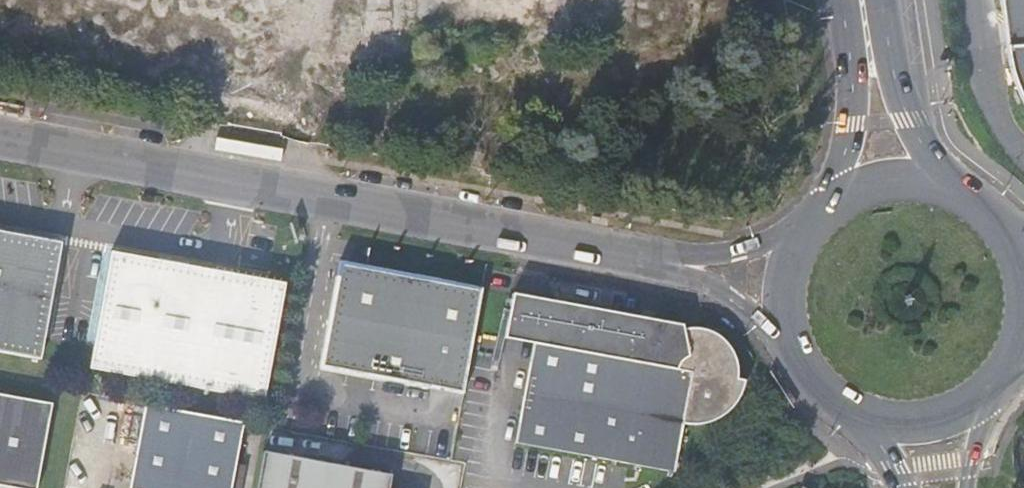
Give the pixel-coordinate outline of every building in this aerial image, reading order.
[(1011,78),(1014,89),(1017,94),(1018,97),(1019,98),(1020,101),(1023,108),(1023,0),(1004,0),(1011,78)] [(0,231),(0,352),(41,359),(62,242),(0,231)] [(110,251),(89,368),(265,398),(285,283),(110,251)] [(464,393),(483,289),(340,263),(321,367),(464,393)] [(533,343),(515,443),(676,471),(684,425),(697,423),(706,422),(716,418),(722,414),(728,410),(736,403),(739,397),(743,388),(744,381),(736,379),(737,365),(735,357),(732,351),(729,346),(724,340),(720,337),(715,333),(708,330),(701,329),(692,328),(683,330),(682,326),(512,293),(504,338),(533,343)] [(14,487),(37,487),(51,403),(0,394),(0,485),(14,487)] [(243,422),(143,404),(128,487),(232,487),(243,422)] [(263,452),(256,487),(389,487),(392,475),(263,452)]
